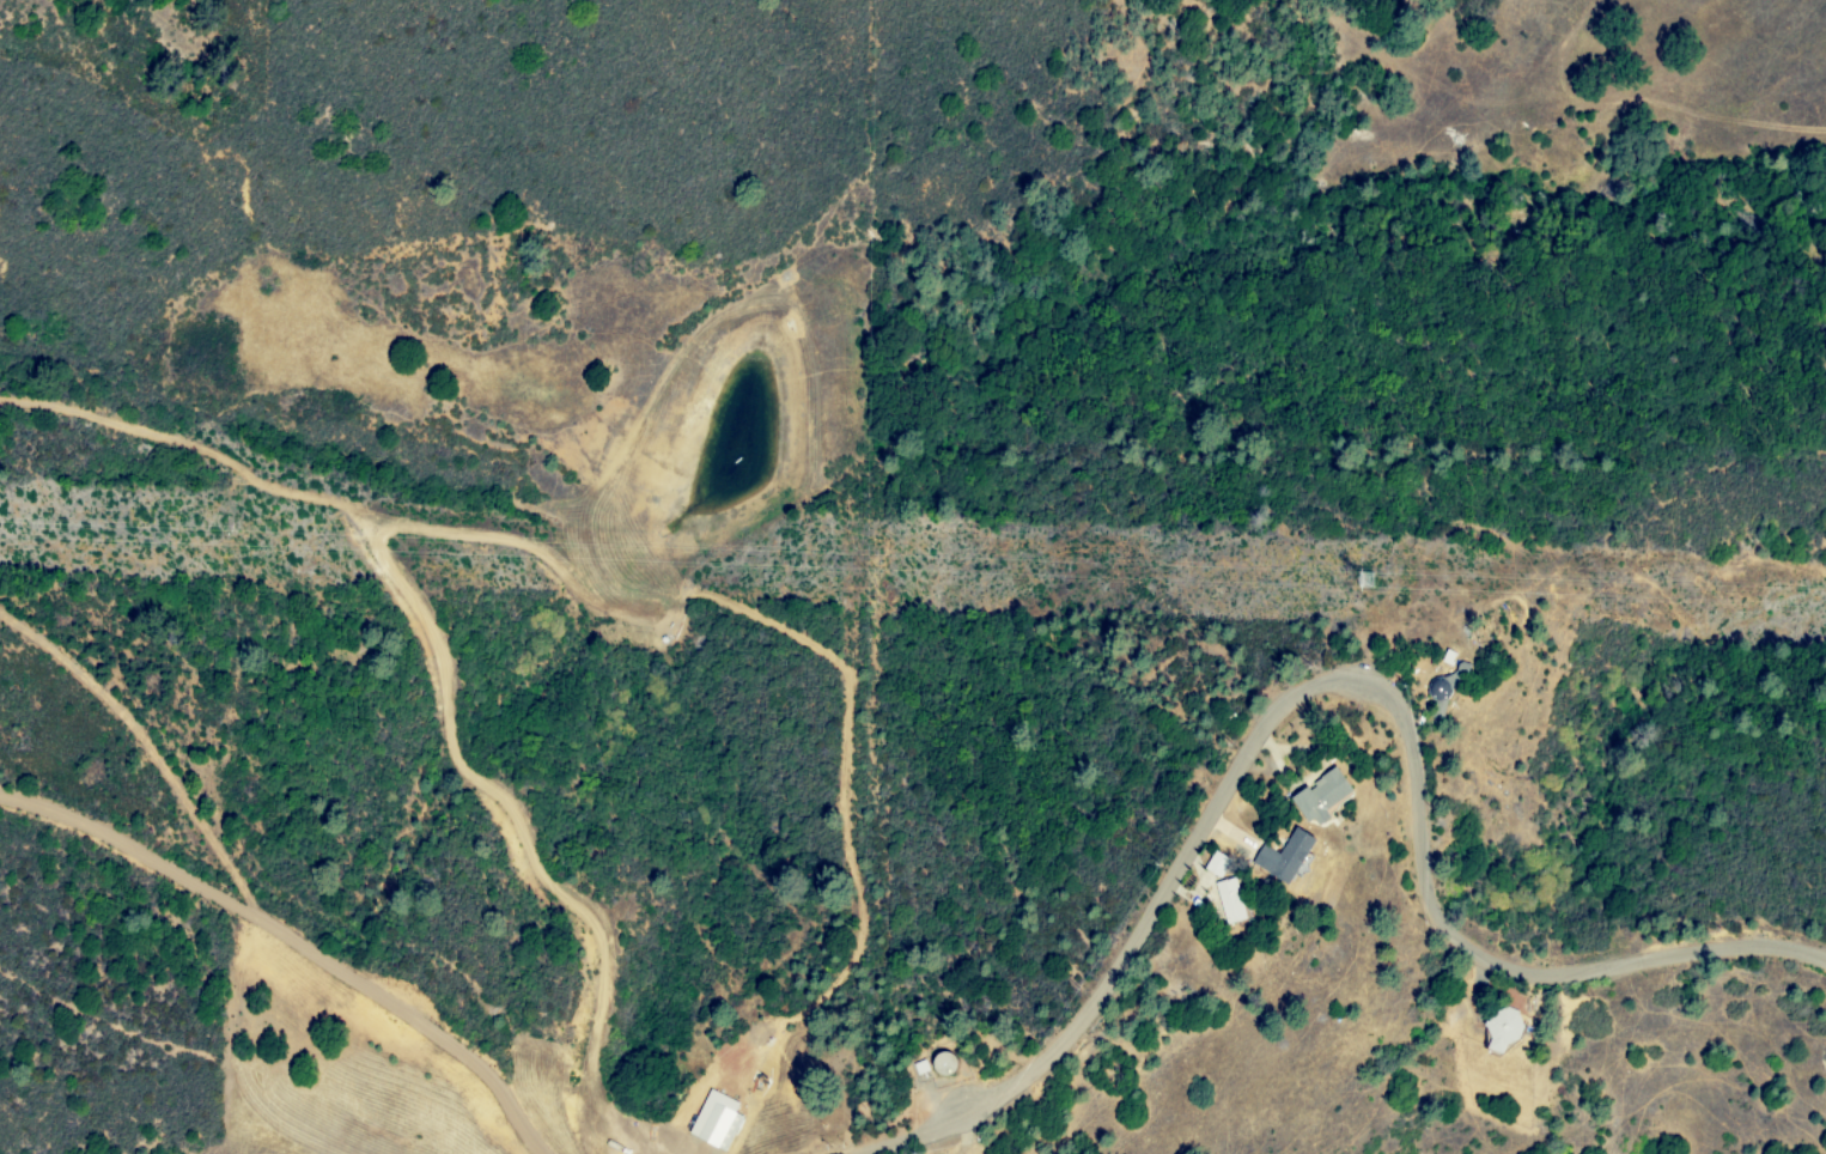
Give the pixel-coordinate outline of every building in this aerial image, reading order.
[(1324,811),(1352,791),(1334,766),(1290,799),(1307,823),(1312,819),(1318,826),(1329,818),(1324,811)] [(1315,839),(1295,827),(1278,854),(1262,844),(1250,863),(1287,885),(1315,839)] [(1220,851),(1207,851),(1207,873),(1220,873),(1220,851)] [(1245,918),(1234,877),(1213,882),(1224,924),(1245,918)] [(1487,1049),(1508,1057),(1523,1015),(1499,1007),(1494,1022),(1486,1019),(1482,1031),(1492,1035),(1487,1049)] [(727,1152),(740,1117),(734,1114),(738,1103),(707,1091),(689,1137),(727,1152)]
